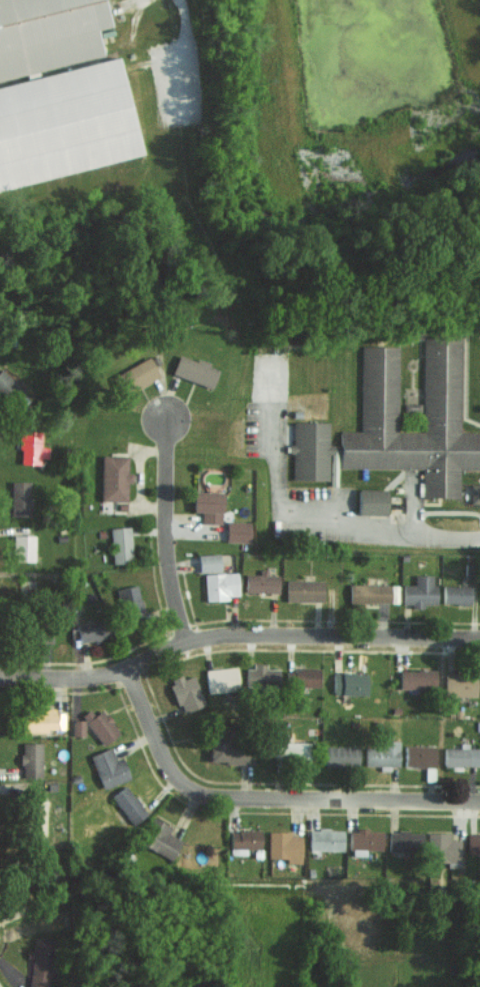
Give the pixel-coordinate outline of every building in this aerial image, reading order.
[(141,157),(119,57),(39,75),(38,70),(102,56),(96,29),(109,27),(103,0),(0,0),(0,81),(25,75),(26,81),(0,87),(0,188),(141,157)] [(23,75),(0,81),(0,86),(24,80),(23,75)] [(462,338),(423,337),(423,427),(398,427),(399,346),(360,346),(360,431),(340,431),(339,468),(422,468),(422,497),(459,498),(459,470),(479,470),(479,433),(461,433),(462,338)] [(171,376),(212,388),(218,370),(209,367),(210,363),(178,354),(171,376)] [(159,377),(150,357),(116,373),(126,393),(159,377)] [(2,368),(0,370),(0,397),(8,406),(23,394),(2,368)] [(329,422),(292,422),(291,480),(327,481),(328,452),(338,453),(338,444),(328,444),(329,422)] [(41,432),(20,431),(19,464),(39,464),(39,458),(47,458),(47,447),(41,447),(41,432)] [(127,472),(127,456),(101,455),(100,501),(128,501),(129,472),(127,472)] [(10,515),(29,516),(30,481),(11,481),(10,515)] [(387,515),(388,489),(359,488),(358,514),(387,515)] [(222,524),(222,492),(193,492),(193,512),(201,513),(200,523),(222,524)] [(249,542),(249,522),(226,521),(226,542),(249,542)] [(130,527),(110,527),(112,563),(131,562),(130,527)] [(34,535),(13,535),(12,561),(34,561),(34,535)] [(199,573),(220,572),(219,554),(198,555),(199,573)] [(205,601),(228,600),(228,595),(238,595),(237,572),(204,573),(205,601)] [(245,572),(245,592),(277,593),(278,575),(266,575),(266,573),(245,572)] [(432,575),(414,575),(414,585),(403,584),(403,604),(412,604),(412,609),(423,609),(423,604),(436,604),(437,584),(432,584),(432,575)] [(323,580),(285,580),(285,601),(323,602),(323,580)] [(390,585),(349,584),(349,603),(390,603),(390,585)] [(122,616),(142,613),(137,585),(118,588),(122,616)] [(471,586),(443,586),(442,603),(470,604),(471,586)] [(108,637),(104,620),(76,625),(79,642),(108,637)] [(246,665),(246,686),(279,687),(280,669),(266,669),(266,666),(246,665)] [(208,694),(239,689),(236,666),(204,671),(208,694)] [(287,668),(286,686),(319,687),(320,669),(287,668)] [(399,670),(399,689),(434,688),(434,670),(399,670)] [(332,694),(367,696),(368,674),(333,672),(332,694)] [(444,696),(476,696),(477,674),(444,674),(444,696)] [(205,705),(193,675),(183,679),(182,675),(168,680),(181,714),(205,705)] [(23,731),(63,732),(63,712),(55,712),(55,709),(23,709),(23,731)] [(94,715),(89,709),(80,716),(102,746),(120,732),(102,709),(94,715)] [(83,735),(83,720),(72,720),(72,735),(83,735)] [(256,764),(256,749),(228,749),(228,739),(209,739),(209,763),(256,764)] [(309,761),(310,743),(281,742),(280,760),(309,761)] [(365,766),(399,766),(399,742),(365,743),(365,766)] [(21,779),(41,780),(42,743),(22,743),(21,779)] [(404,766),(435,767),(435,746),(405,745),(404,766)] [(324,767),(357,767),(357,746),(325,746),(324,767)] [(121,756),(115,759),(110,747),(89,756),(103,789),(130,777),(121,756)] [(479,767),(479,748),(444,748),(443,766),(479,767)] [(144,811),(125,786),(111,797),(130,822),(144,811)] [(181,840),(167,834),(171,826),(151,818),(139,846),(173,859),(181,840)] [(309,850),(343,851),(343,830),(309,830),(309,850)] [(382,831),(351,830),(350,856),(365,856),(365,850),(381,851),(382,831)] [(261,831),(230,831),(230,848),(260,849),(261,831)] [(290,832),(268,831),(267,858),(286,859),(286,863),(300,863),(301,836),(290,835),(290,832)] [(389,832),(388,851),(421,852),(421,832),(389,832)] [(459,839),(449,840),(449,833),(427,833),(427,862),(447,862),(447,867),(460,867),(459,839)] [(466,833),(466,854),(479,854),(479,833),(466,833)] [(51,937),(33,936),(32,951),(30,950),(28,986),(49,986),(51,937)]
